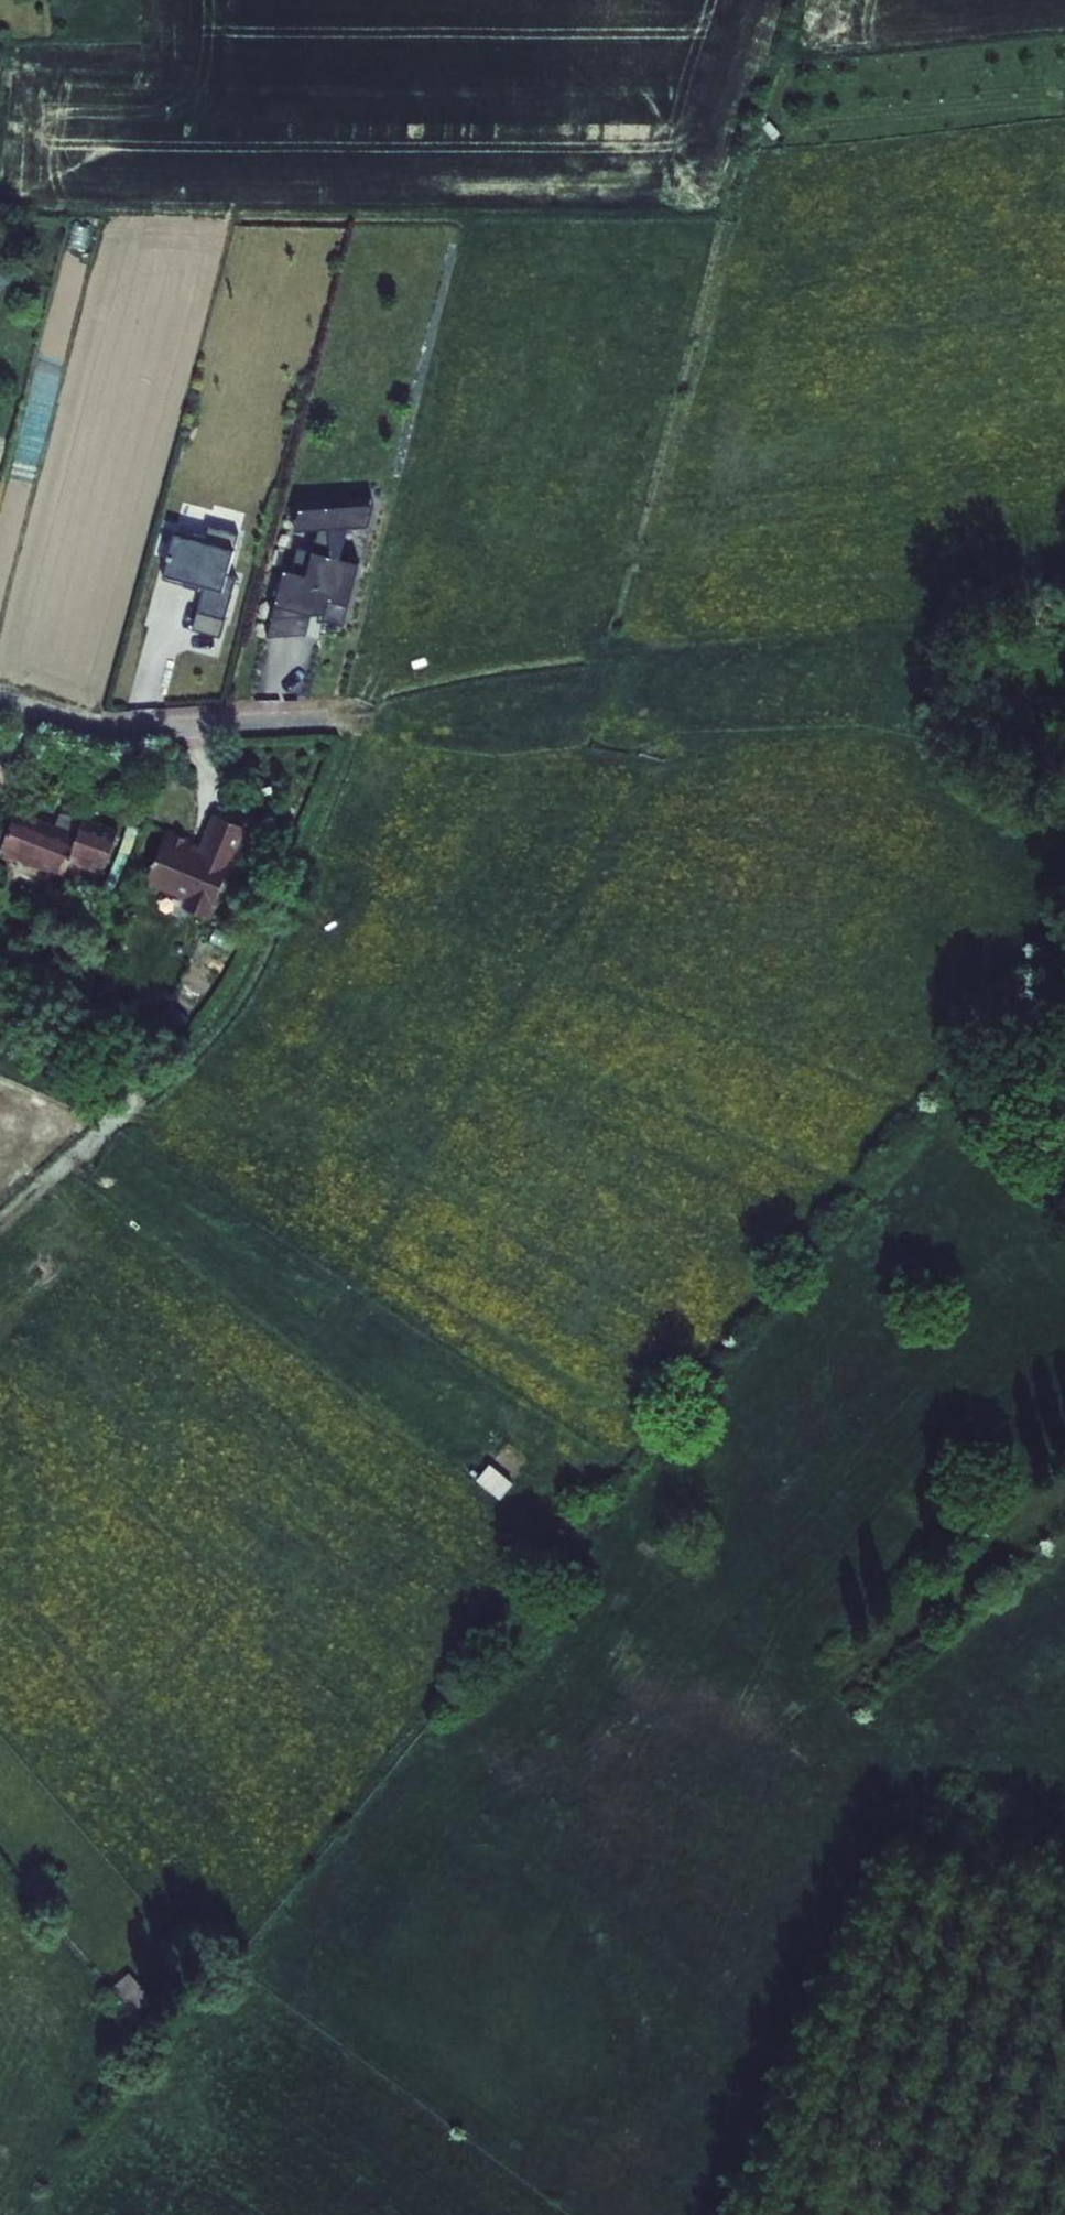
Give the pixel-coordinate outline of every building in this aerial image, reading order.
[(373,531),(378,509),(303,516),(298,538),(323,536),(328,516),(355,522),(353,533),(373,531)] [(355,522),(328,516),(323,536),(318,559),(302,555),(296,580),(289,578),(276,633),(313,642),(320,611),(332,614),(329,628),(350,632),(364,569),(345,565),(353,533),(355,522)] [(210,549),(180,541),(169,592),(208,602),(203,624),(232,631),(243,588),(234,586),(243,545),(213,538),(210,549)] [(232,631),(203,624),(199,642),(228,649),(232,631)] [(313,642),(276,633),(273,646),(313,642)] [(82,841),(20,817),(6,855),(69,879),(76,863),(107,875),(122,837),(89,824),(82,841)] [(253,830),(221,817),(209,848),(212,854),(207,856),(198,852),(200,847),(172,837),(154,885),(177,893),(176,895),(201,904),(197,914),(217,921),(228,893),(229,894),(236,875),(243,877),(251,855),(245,853),(253,830)] [(481,1476),(502,1496),(517,1479),(495,1460),(481,1476)]
